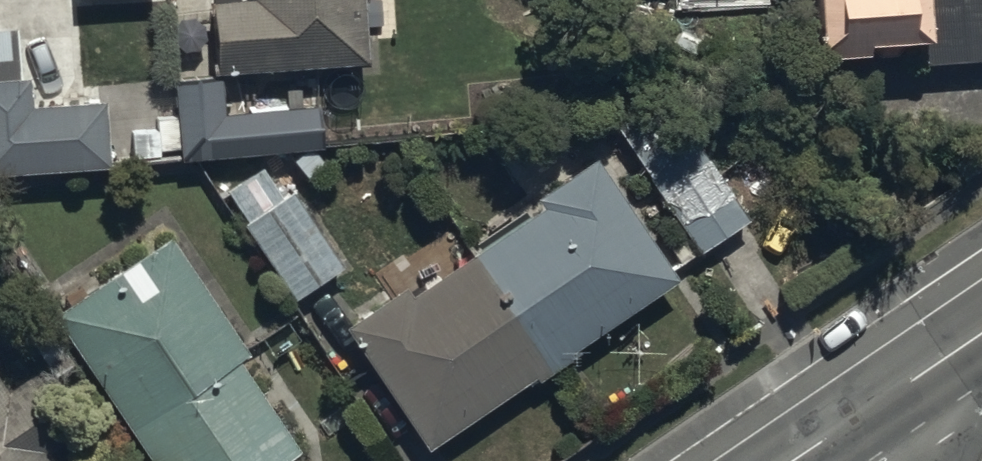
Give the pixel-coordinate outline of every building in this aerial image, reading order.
[(211,61),(367,52),(364,0),(207,0),(211,61)] [(816,37),(866,35),(866,21),(920,18),(922,56),(981,54),(981,0),(815,0),(816,37)] [(30,93),(30,68),(18,68),(17,21),(0,22),(0,162),(107,159),(105,91),(30,93)] [(222,104),(221,70),(176,72),(181,153),(323,142),(322,101),(222,104)] [(611,112),(700,244),(748,212),(659,80),(611,112)] [(406,276),(344,318),(429,441),(527,373),(529,377),(579,343),(576,339),(678,269),(594,147),(538,186),(545,198),(414,288),(406,276)] [(263,161),(224,188),(296,291),(343,258),(291,184),(283,190),(263,161)] [(169,225),(52,303),(158,460),(288,460),(281,452),(301,439),(240,347),(247,342),(169,225)] [(47,441),(69,427),(29,366),(9,380),(0,366),(0,460),(61,460),(47,441)]
